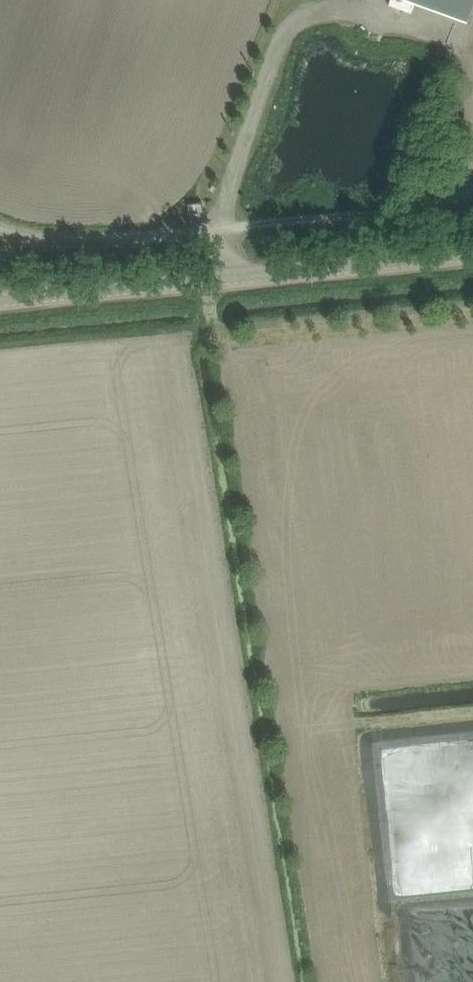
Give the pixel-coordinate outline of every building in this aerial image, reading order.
[(389,5),(411,13),(415,1),(466,20),(472,2),(472,0),(391,0),(389,5)] [(194,207),(196,218),(210,216),(208,204),(194,207)]
